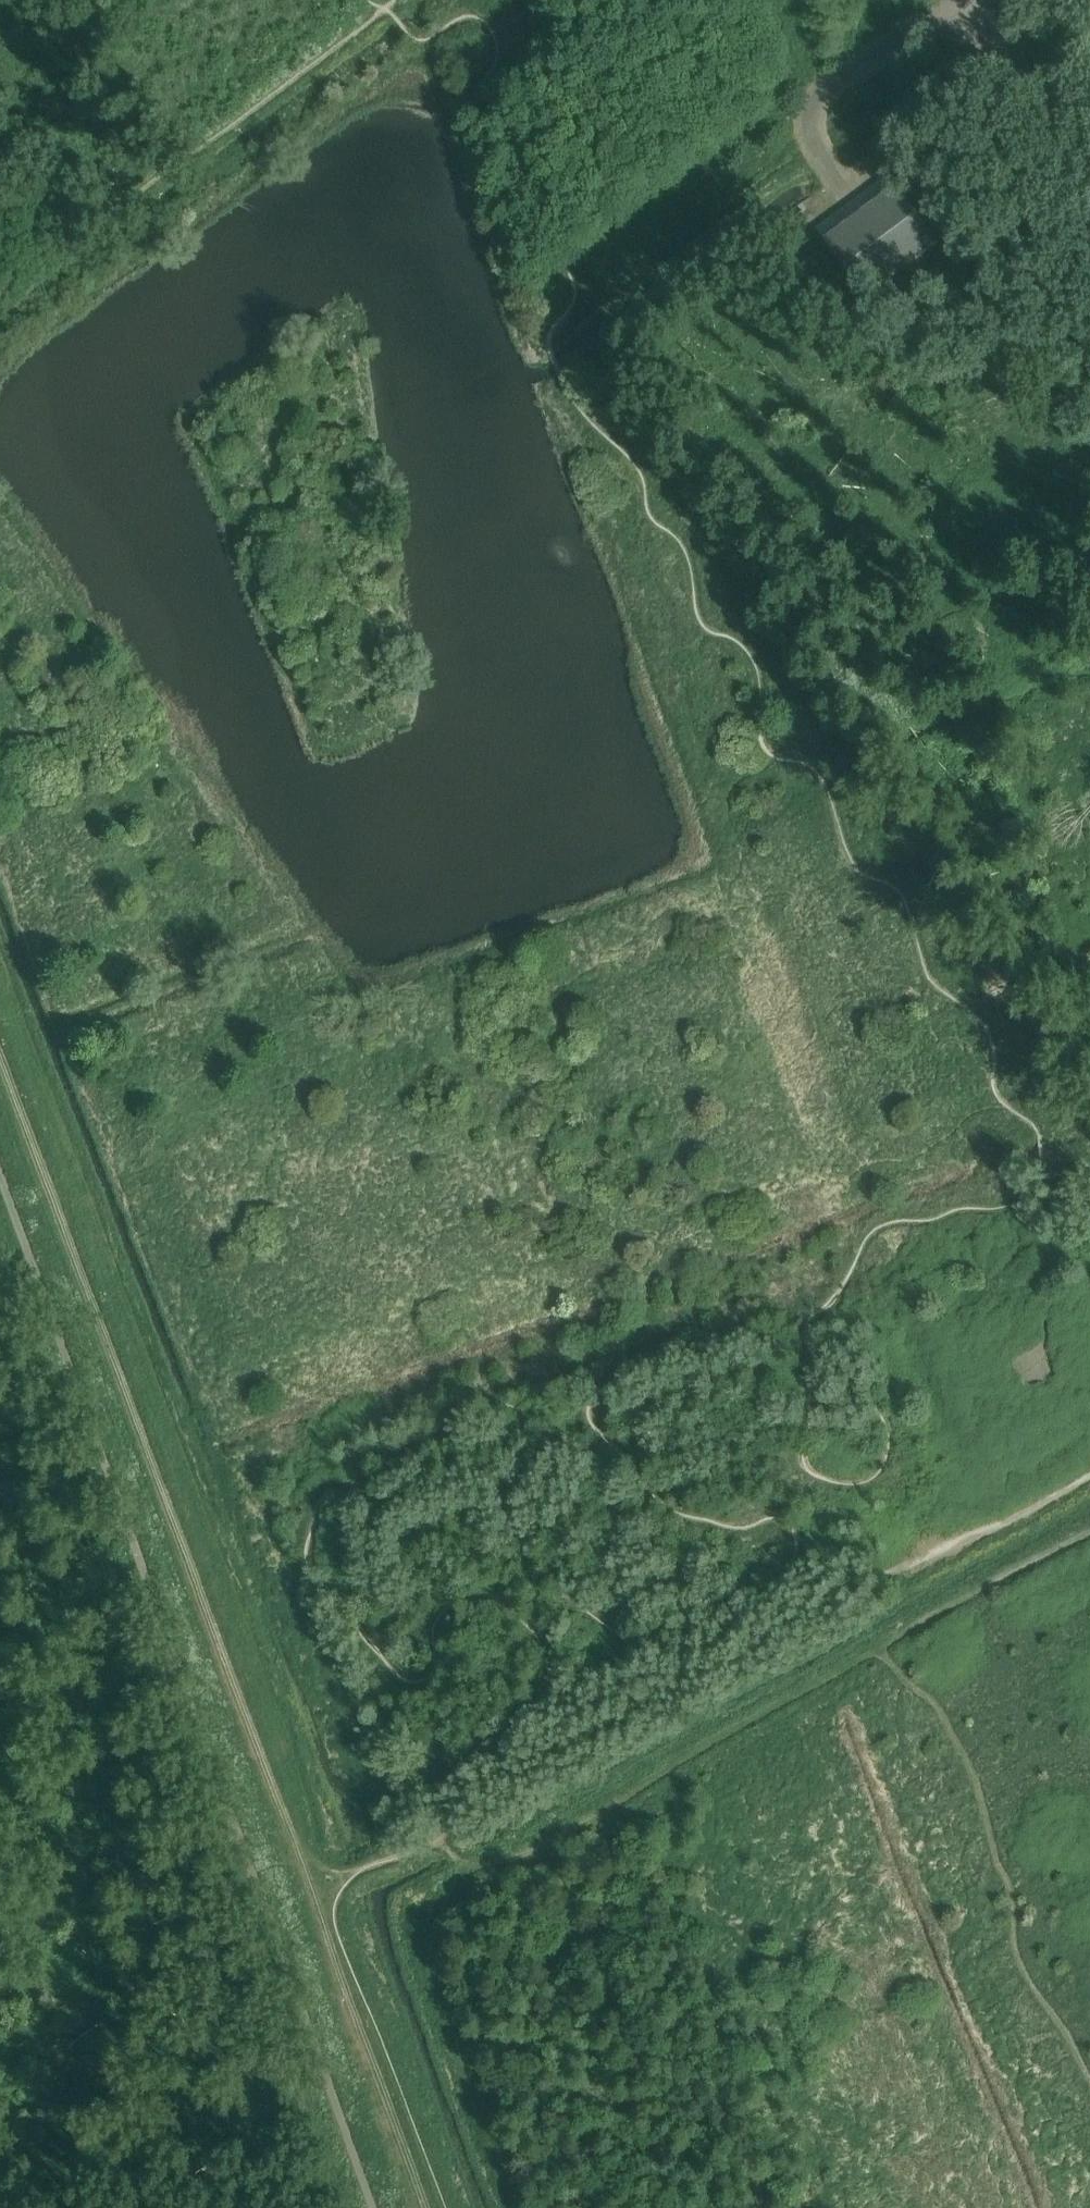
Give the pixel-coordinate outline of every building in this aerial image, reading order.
[(897,189),(868,211),(826,242),(866,295),(936,242),(897,189)]
